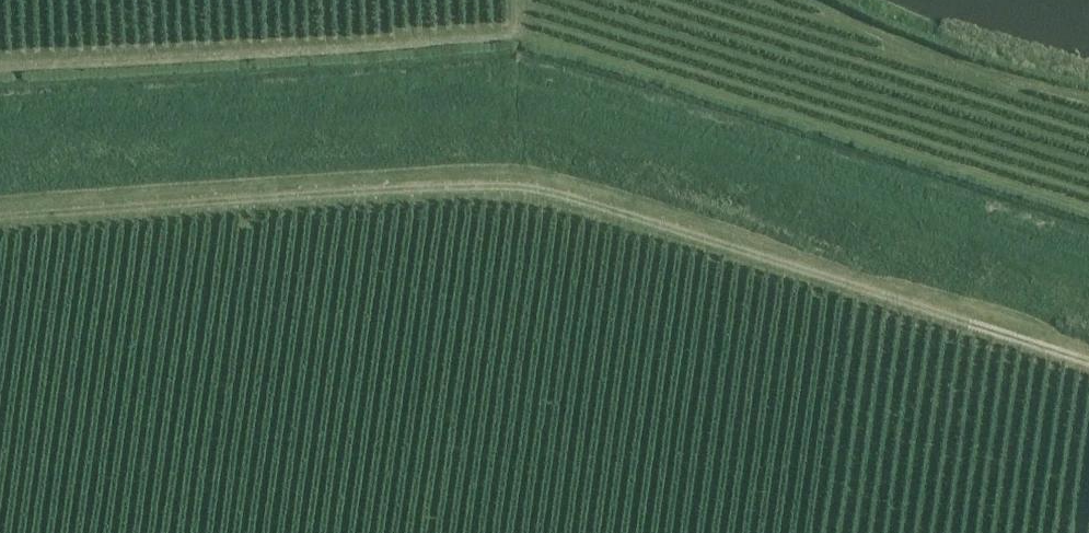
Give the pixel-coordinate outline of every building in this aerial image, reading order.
[(1000,303),(996,315),(1014,321),(1018,309),(1000,303)] [(1033,312),(1031,324),(1050,329),(1053,317),(1033,312)] [(1060,321),(1056,333),(1073,338),(1076,326),(1060,321)]
